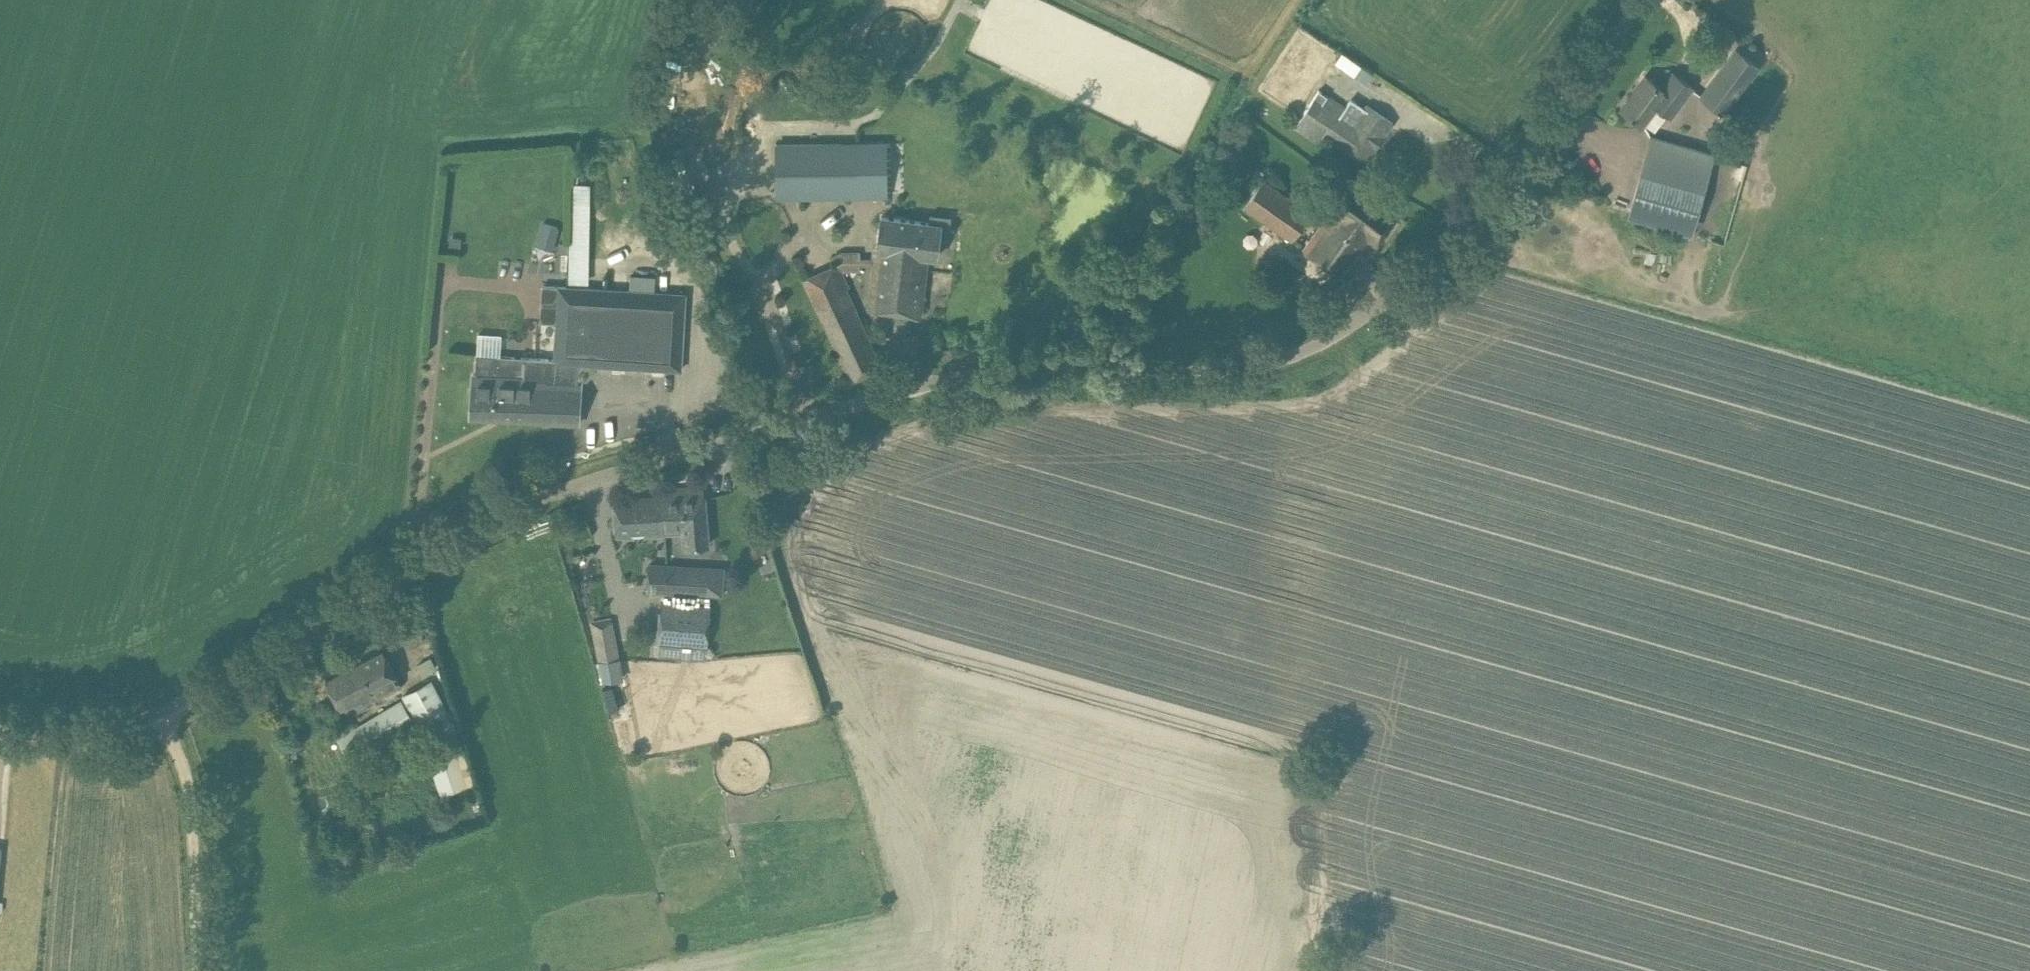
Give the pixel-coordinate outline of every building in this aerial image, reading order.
[(1699,96),(1723,114),(1759,66),(1735,48),(1699,96)] [(1657,105),(1659,107),(1671,116),(1681,102),(1693,86),(1672,70),(1660,86),(1646,75),(1621,108),(1643,124),(1657,105)] [(1307,80),(1291,105),(1303,113),(1302,115),(1342,142),(1341,144),(1367,161),(1393,121),(1367,104),(1360,115),(1307,80)] [(1713,153),(1652,136),(1642,169),(1704,186),(1713,153)] [(855,142),(775,143),(776,195),(887,194),(886,158),(855,159),(855,142)] [(1264,178),(1245,205),(1293,239),(1312,212),(1264,178)] [(1376,244),(1392,221),(1347,189),(1303,249),(1342,277),(1372,241),(1376,244)] [(876,265),(871,307),(920,314),(926,255),(937,257),(939,236),(948,237),(950,217),(931,215),(929,222),(881,216),(877,256),(876,265)] [(543,223),(540,233),(555,238),(558,227),(543,223)] [(570,251),(570,242),(559,241),(559,251),(570,251)] [(852,384),(882,370),(845,288),(850,286),(843,271),(845,271),(839,251),(834,256),(838,264),(833,266),(830,259),(800,272),(852,384)] [(545,321),(582,323),(584,287),(555,285),(547,299),(545,321)] [(680,369),(682,349),(685,294),(584,287),(582,323),(601,324),(598,364),(680,369)] [(470,417),(579,422),(581,379),(576,379),(577,368),(583,363),(583,360),(565,359),(478,355),(477,374),(472,373),(470,417)] [(614,499),(616,519),(615,535),(684,530),(685,546),(708,544),(703,487),(660,490),(661,495),(614,499)] [(647,591),(710,594),(712,567),(648,564),(647,591)] [(656,644),(691,647),(706,648),(710,605),(660,601),(657,630),(649,629),(648,642),(656,642),(656,644)] [(609,617),(590,620),(598,662),(617,658),(609,617)] [(383,650),(327,679),(341,707),(344,705),(349,715),(377,701),(375,698),(401,684),(383,650)] [(436,668),(430,657),(418,664),(423,674),(436,668)] [(432,679),(402,695),(424,735),(429,732),(436,744),(453,734),(447,723),(453,719),(432,679)] [(372,717),(337,738),(352,764),(418,726),(404,703),(402,699),(372,717)] [(464,747),(427,759),(438,793),(475,781),(464,747)]
